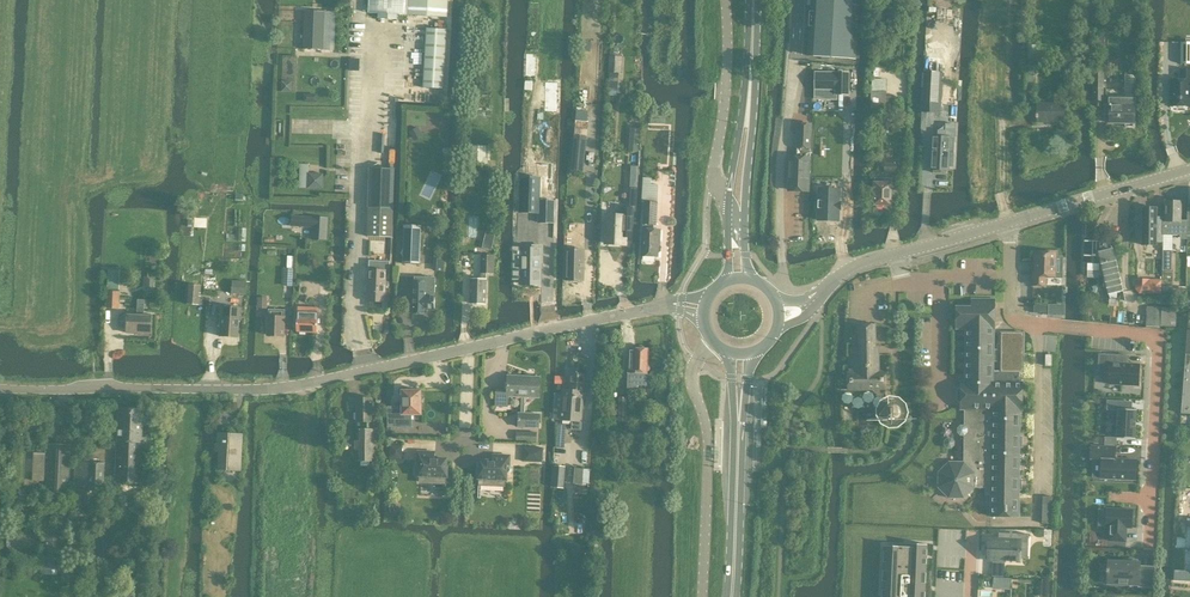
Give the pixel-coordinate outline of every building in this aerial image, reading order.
[(369,13),(409,15),(448,18),(449,0),(370,0),(369,13)] [(808,55),(855,58),(859,0),(811,0),(808,55)] [(305,10),(304,49),(323,50),(330,50),(332,11),(325,11),(305,10)] [(428,28),(424,88),(443,89),(447,29),(428,28)] [(1104,48),(1104,35),(1095,35),(1095,49),(1104,48)] [(1170,105),(1189,106),(1189,70),(1180,70),(1180,80),(1171,80),(1170,105)] [(609,84),(609,88),(618,89),(623,89),(624,73),(619,73),(610,72),(609,84)] [(848,73),(814,72),(815,98),(834,98),(834,94),(848,94),(848,73)] [(925,72),(922,129),(926,129),(927,112),(941,112),(941,105),(938,104),(938,100),(941,100),(942,83),(939,83),(940,72),(925,72)] [(1024,74),(1024,89),(1032,89),(1033,89),(1033,72),(1024,72),(1024,74)] [(1093,72),(1093,107),(1102,107),(1102,72),(1093,72)] [(1105,98),(1105,115),(1109,115),(1109,123),(1125,123),(1125,126),(1132,126),(1132,123),(1136,123),(1136,98),(1136,75),(1125,75),(1125,98),(1109,98),(1105,98)] [(893,111),(893,97),(886,97),(887,79),(873,79),(872,92),(871,92),(871,109),(886,109),(885,111),(893,111)] [(1063,125),(1063,105),(1037,105),(1037,116),(1035,116),(1035,118),(1037,118),(1037,123),(1053,123),(1053,125),(1063,125)] [(809,191),(810,167),(811,124),(798,124),(797,157),(790,157),(788,190),(809,191)] [(630,129),(629,151),(638,151),(640,130),(630,129)] [(575,135),(571,172),(584,173),(585,164),(578,163),(580,144),(586,145),(587,136),(575,135)] [(934,136),(932,169),(934,169),(933,173),(942,173),(942,170),(948,170),(948,167),(952,167),(953,137),(938,137),(934,136)] [(489,145),(469,145),(469,165),(488,165),(489,145)] [(884,164),(884,172),(896,172),(896,164),(884,164)] [(370,168),(367,236),(391,237),(394,169),(370,168)] [(309,173),(309,188),(324,189),(324,174),(309,173)] [(554,223),(555,213),(555,202),(539,202),(539,178),(520,178),(520,213),(539,214),(539,223),(554,223)] [(644,202),(641,256),(658,257),(659,241),(660,241),(660,230),(654,230),(654,224),(656,224),(658,185),(651,184),(651,178),(643,178),(642,202),(644,202)] [(874,178),(873,204),(875,204),(876,207),(881,207),(883,207),(885,204),(889,205),(892,205),(892,179),(890,179),(874,178)] [(634,212),(636,212),(636,209),(637,188),(631,188),(630,207),(623,207),(622,215),(607,215),(606,243),(625,244),(626,237),(633,238),(634,212)] [(839,222),(840,189),(818,189),(818,221),(839,222)] [(1166,220),(1163,220),(1163,235),(1180,235),(1181,201),(1166,201),(1166,220)] [(1143,208),(1142,245),(1157,245),(1157,242),(1163,242),(1163,235),(1163,220),(1157,220),(1157,208),(1143,208)] [(302,216),(301,227),(313,227),(312,239),(328,240),(329,217),(313,217),(302,216)] [(420,263),(420,255),(421,225),(403,225),(403,263),(420,263)] [(1084,255),(1084,263),(1101,263),(1109,299),(1118,299),(1118,292),(1123,291),(1115,258),(1113,259),(1108,237),(1100,238),(1101,241),(1084,240),(1084,255)] [(514,250),(513,279),(521,280),(520,285),(522,285),(540,285),(542,285),(542,269),(542,268),(540,268),(541,261),(543,261),(543,245),(533,245),(533,248),(532,248),(524,248),(523,248),(523,250),(514,250)] [(583,281),(583,250),(566,249),(565,281),(583,281)] [(1171,263),(1172,251),(1163,250),(1163,263),(1171,263)] [(1046,285),(1047,277),(1054,278),(1055,252),(1036,252),(1036,254),(1037,254),(1037,262),(1035,262),(1035,265),(1037,265),(1037,273),(1032,273),(1032,285),(1046,285)] [(471,279),(470,303),(485,304),(486,273),(493,273),(494,255),(481,255),(480,280),(471,279)] [(367,301),(370,301),(369,307),(382,307),(382,302),(385,302),(385,286),(388,286),(389,261),(369,261),(368,269),(367,301)] [(283,268),(282,276),(293,276),(294,269),(283,268)] [(107,282),(106,285),(119,285),(119,282),(119,270),(107,270),(107,282)] [(415,276),(415,312),(426,313),(426,309),(435,309),(436,295),(435,295),(436,277),(415,276)] [(1135,278),(1135,289),(1139,293),(1149,293),(1150,279),(1135,278)] [(145,289),(153,289),(154,279),(145,279),(145,289)] [(185,284),(184,304),(199,305),(201,285),(185,284)] [(106,291),(105,308),(114,308),(117,308),(119,308),(119,291),(118,291),(106,291)] [(258,297),(257,308),(258,308),(268,308),(268,297),(258,297)] [(991,495),(991,516),(1002,516),(1019,517),(1019,490),(1022,490),(1022,479),(1019,479),(1020,447),(1022,447),(1022,436),(1020,436),(1020,410),(1023,410),(1023,382),(1019,382),(1019,372),(1023,372),(1024,333),(1002,333),(1001,371),(994,371),(994,361),(998,361),(998,350),(994,350),(994,329),(995,329),(995,299),(972,299),(972,307),(957,307),(956,329),(966,329),(965,381),(961,381),(961,387),(961,404),(961,409),(965,409),(965,426),(961,425),(958,428),(958,432),(961,435),(965,435),(964,462),(949,462),(939,472),(938,487),(949,498),(964,498),(975,488),(986,488),(986,495),(991,495)] [(126,315),(125,332),(141,333),(141,335),(150,335),(150,315),(143,315),(144,300),(137,300),(136,315),(126,315)] [(221,307),(219,335),(236,337),(238,309),(221,307)] [(317,332),(318,317),(318,307),(298,307),(298,316),(298,332),(317,332)] [(1176,325),(1176,308),(1146,307),(1146,326),(1161,327),(1161,325),(1176,325)] [(269,309),(269,335),(284,335),(284,309),(269,309)] [(1181,413),(1189,414),(1189,316),(1189,315),(1181,413)] [(853,372),(848,372),(848,389),(886,388),(886,371),(879,371),(879,366),(879,354),(876,354),(875,324),(859,324),(859,347),(852,347),(852,358),(853,372)] [(646,385),(647,370),(648,370),(649,369),(650,369),(650,368),(650,367),(650,366),(650,365),(649,365),(648,364),(647,363),(647,349),(644,349),(644,348),(643,347),(642,346),(641,346),(640,345),(639,346),(638,346),(638,347),(637,347),(637,348),(637,349),(634,349),(634,352),(629,352),(628,382),(637,382),(637,385),(646,385)] [(1108,385),(1132,386),(1140,386),(1141,364),(1133,363),(1129,363),(1129,355),(1099,354),(1098,371),(1108,372),(1108,385)] [(559,419),(559,420),(572,421),(572,429),(582,430),(582,422),(584,399),(586,399),(588,374),(568,372),(568,373),(567,389),(562,389),(559,419)] [(519,414),(518,427),(539,428),(540,415),(525,414),(526,398),(539,398),(539,378),(508,377),(507,391),(496,391),(496,408),(507,408),(508,397),(522,398),(521,414),(519,414)] [(404,407),(389,407),(389,426),(397,426),(397,420),(411,420),(411,414),(420,414),(420,392),(419,391),(419,390),(411,390),(411,392),(403,392),(404,407)] [(627,421),(627,397),(619,397),(619,421),(627,421)] [(357,461),(362,461),(361,466),(370,466),(371,461),(374,460),(374,428),(372,428),(371,398),(356,398),(356,422),(362,422),(363,429),(356,429),(357,461)] [(1133,402),(1108,400),(1107,410),(1117,411),(1116,438),(1136,439),(1137,410),(1132,410),(1133,402)] [(891,424),(892,424),(894,424),(896,424),(898,423),(899,422),(901,420),(902,419),(903,417),(903,415),(903,414),(903,412),(903,410),(902,408),(901,407),(899,405),(898,404),(896,403),(894,403),(893,402),(891,402),(889,403),(888,403),(886,404),(885,405),(884,407),(883,408),(882,410),(882,411),(881,413),(882,415),(882,417),(883,419),(884,420),(885,421),(887,423),(889,423),(891,424)] [(142,408),(117,407),(113,481),(138,482),(140,451),(142,451),(142,446),(153,447),(154,437),(141,436),(142,408)] [(216,433),(215,452),(219,452),(219,468),(239,469),(240,434),(220,433),(216,433)] [(70,445),(48,444),(45,492),(67,493),(70,445)] [(1091,445),(1090,460),(1100,460),(1100,478),(1137,480),(1138,460),(1116,459),(1117,446),(1091,445)] [(416,451),(416,460),(418,461),(417,475),(419,475),(418,481),(443,483),(443,477),(445,477),(446,465),(443,465),(443,460),(433,459),(433,452),(416,451)] [(390,452),(389,459),(402,460),(403,452),(390,452)] [(477,467),(476,478),(478,478),(478,484),(503,486),(503,480),(505,480),(505,465),(508,465),(508,456),(491,455),(490,462),(480,461),(480,467),(477,467)] [(74,461),(72,509),(85,510),(86,489),(88,489),(91,489),(94,489),(96,489),(99,489),(100,489),(101,489),(102,489),(103,462),(74,461)] [(575,468),(574,484),(583,484),(584,469),(575,468)] [(1107,507),(1107,526),(1110,526),(1110,540),(1126,541),(1126,527),(1131,527),(1132,508),(1107,507)] [(42,526),(41,563),(57,564),(59,526),(42,526)] [(990,538),(989,549),(992,549),(991,559),(1005,560),(1019,561),(1020,558),(1020,552),(1021,549),(1020,549),(1020,543),(1028,543),(1028,536),(1028,534),(999,532),(999,538),(999,539),(990,538)] [(929,543),(881,541),(879,596),(926,596),(929,543)] [(1108,558),(1107,584),(1138,586),(1138,587),(1154,588),(1155,566),(1141,566),(1141,559),(1108,558)] [(1174,580),(1189,581),(1189,571),(1174,570),(1174,580)]
